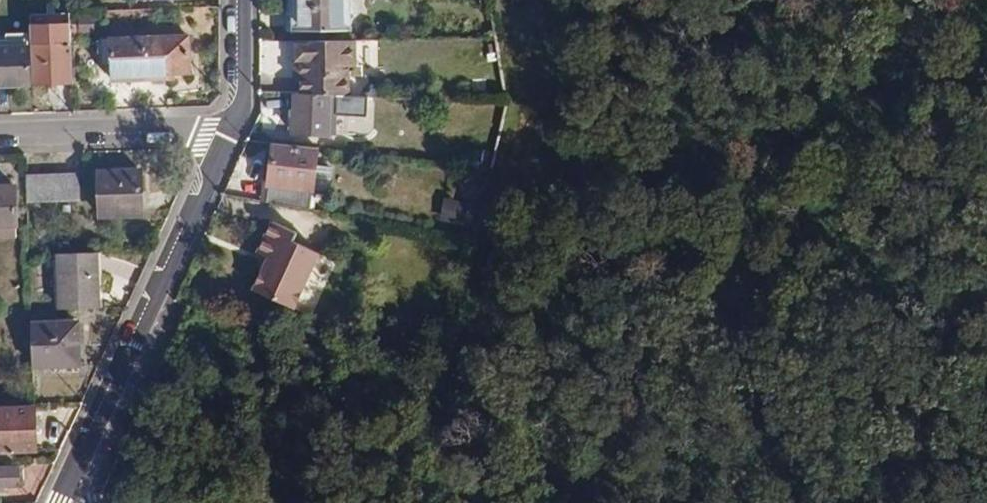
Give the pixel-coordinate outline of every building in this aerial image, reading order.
[(294,29),(352,29),(352,0),(294,0),(294,29)] [(69,22),(29,23),(30,42),(30,80),(31,83),(70,82),(69,22)] [(187,32),(113,34),(114,75),(165,73),(165,68),(188,67),(187,32)] [(30,42),(0,43),(0,81),(30,80),(30,42)] [(341,44),(294,44),(294,60),(300,60),(300,96),(333,98),(333,67),(341,67),(341,44)] [(337,98),(333,98),(300,96),(295,95),(292,132),(329,136),(333,106),(337,106),(337,98)] [(317,151),(274,145),(267,189),(310,196),(317,151)] [(142,170),(100,171),(100,215),(143,214),(142,170)] [(79,173),(26,175),(27,200),(79,198),(79,173)] [(0,183),(0,226),(16,225),(15,183),(0,183)] [(308,210),(310,196),(267,189),(265,202),(308,210)] [(470,206),(446,202),(440,232),(464,237),(470,206)] [(296,235),(274,224),(260,255),(271,260),(257,293),(295,310),(320,254),(293,242),(296,235)] [(94,250),(58,251),(60,306),(96,305),(94,250)] [(80,320),(30,321),(31,359),(80,359),(80,320)] [(0,406),(0,448),(32,447),(31,405),(0,406)] [(17,482),(16,465),(0,465),(0,483),(17,482)]
